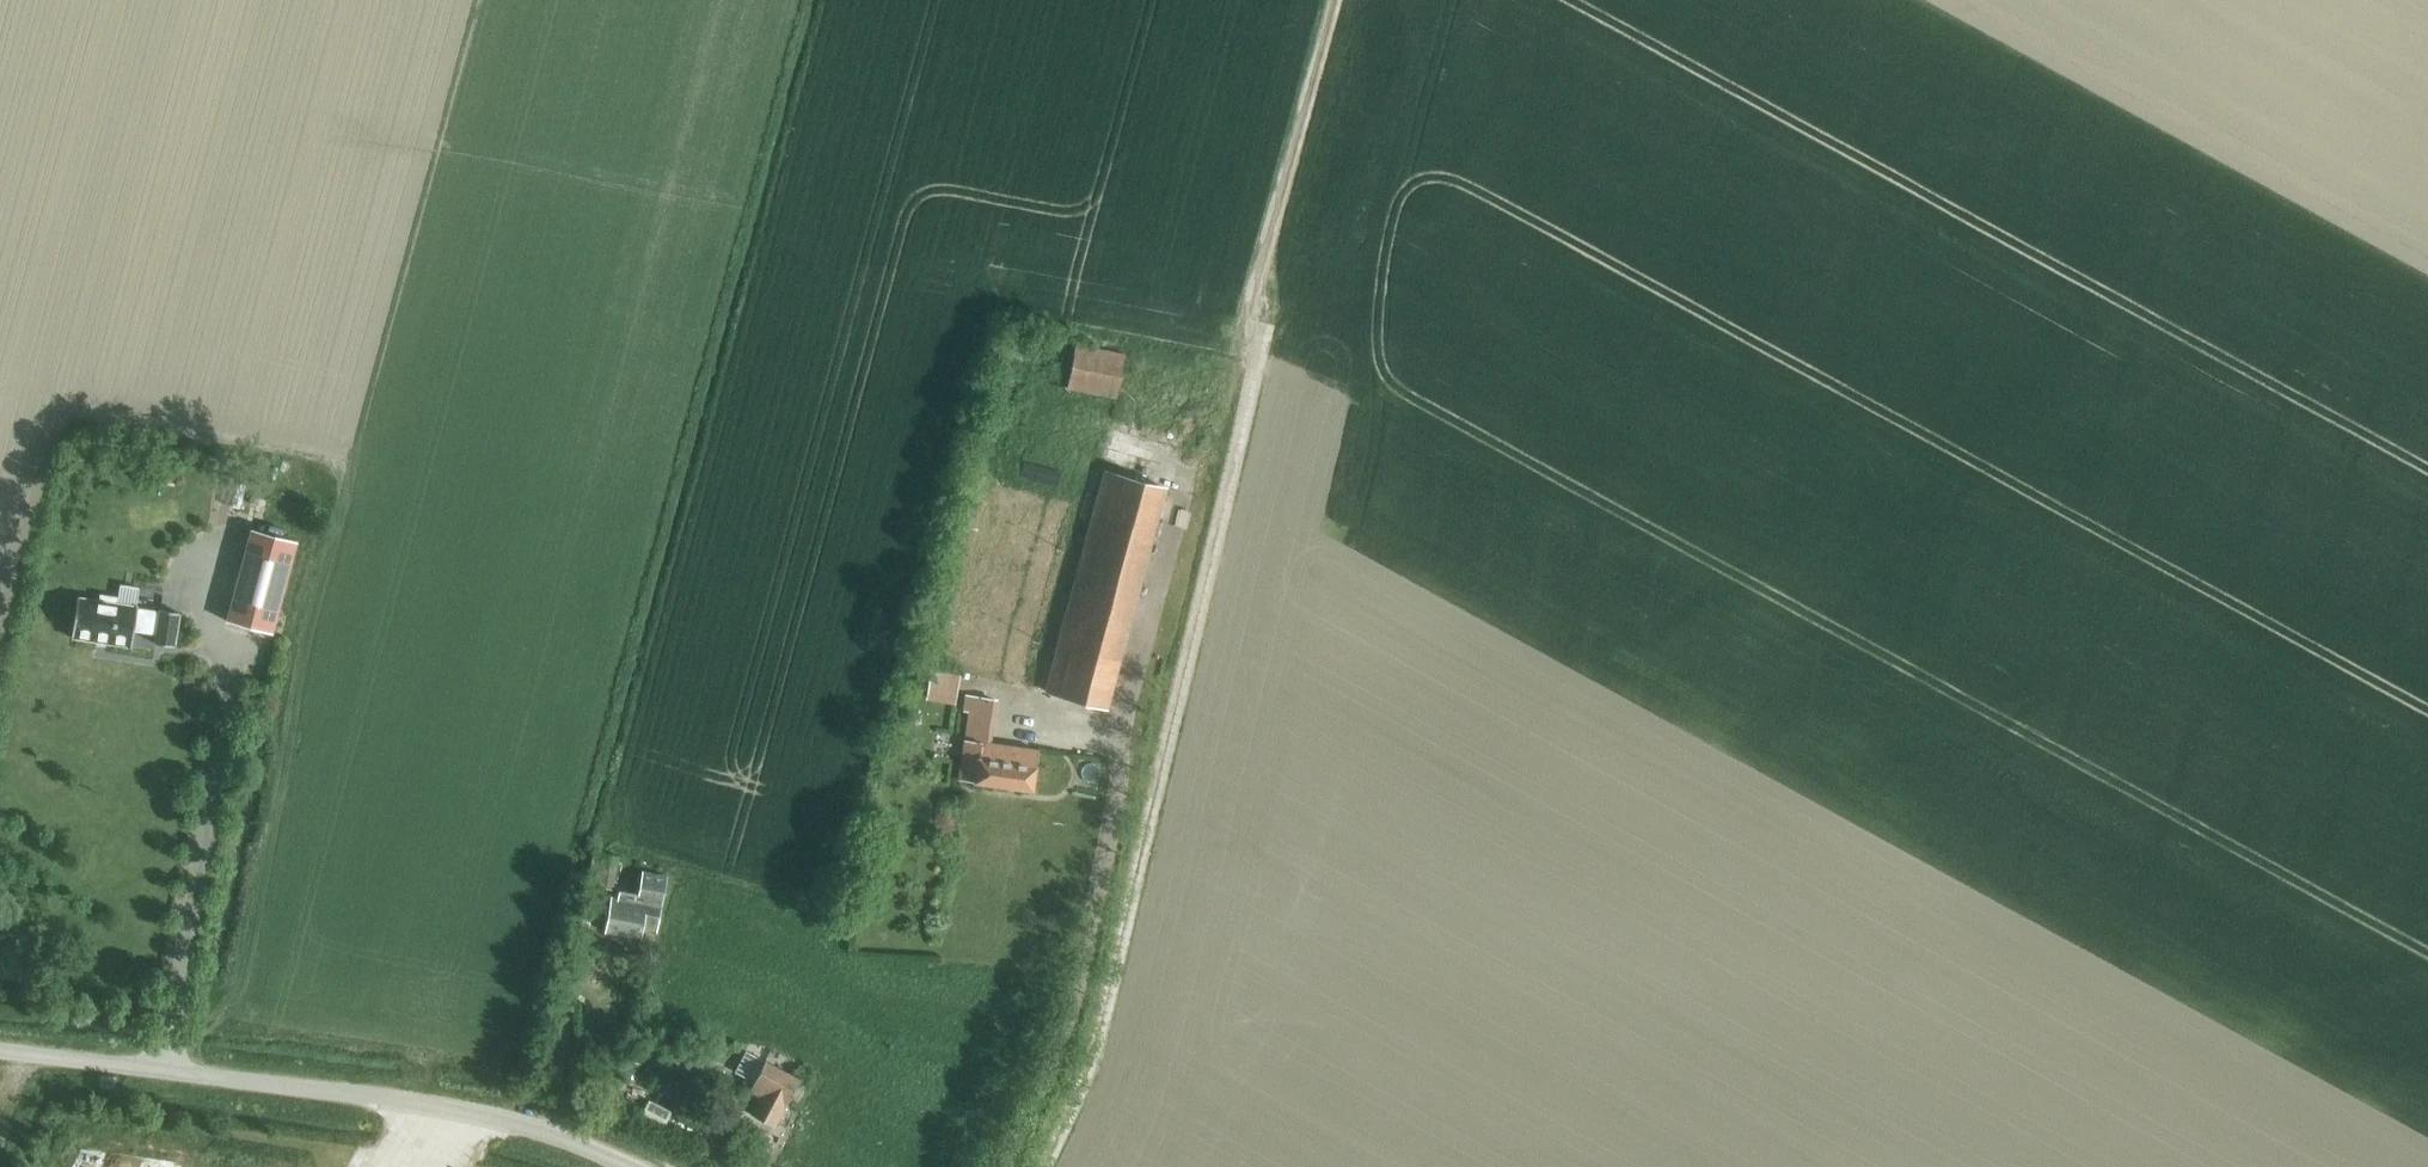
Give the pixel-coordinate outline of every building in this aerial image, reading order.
[(1068,391),(1118,400),(1127,356),(1077,346),(1068,391)] [(1040,690),(1104,707),(1163,486),(1100,469),(1040,690)] [(272,632),(297,540),(251,528),(226,620),(272,632)] [(174,646),(179,612),(160,609),(159,612),(135,608),(136,606),(115,603),(116,597),(100,595),(100,600),(77,597),(71,637),(131,646),(134,629),(156,632),(154,643),(174,646)] [(929,699),(956,703),(960,673),(934,669),(929,699)] [(970,783),(1030,792),(1037,746),(983,738),(989,696),(970,693),(958,777),(971,779),(970,783)] [(643,928),(657,930),(668,871),(644,866),(640,888),(620,884),(618,898),(612,897),(606,931),(641,937),(643,928)] [(784,1108),(800,1079),(765,1060),(749,1090),(760,1096),(751,1113),(775,1125),(784,1108)] [(648,1099),(640,1115),(663,1127),(671,1110),(648,1099)]
